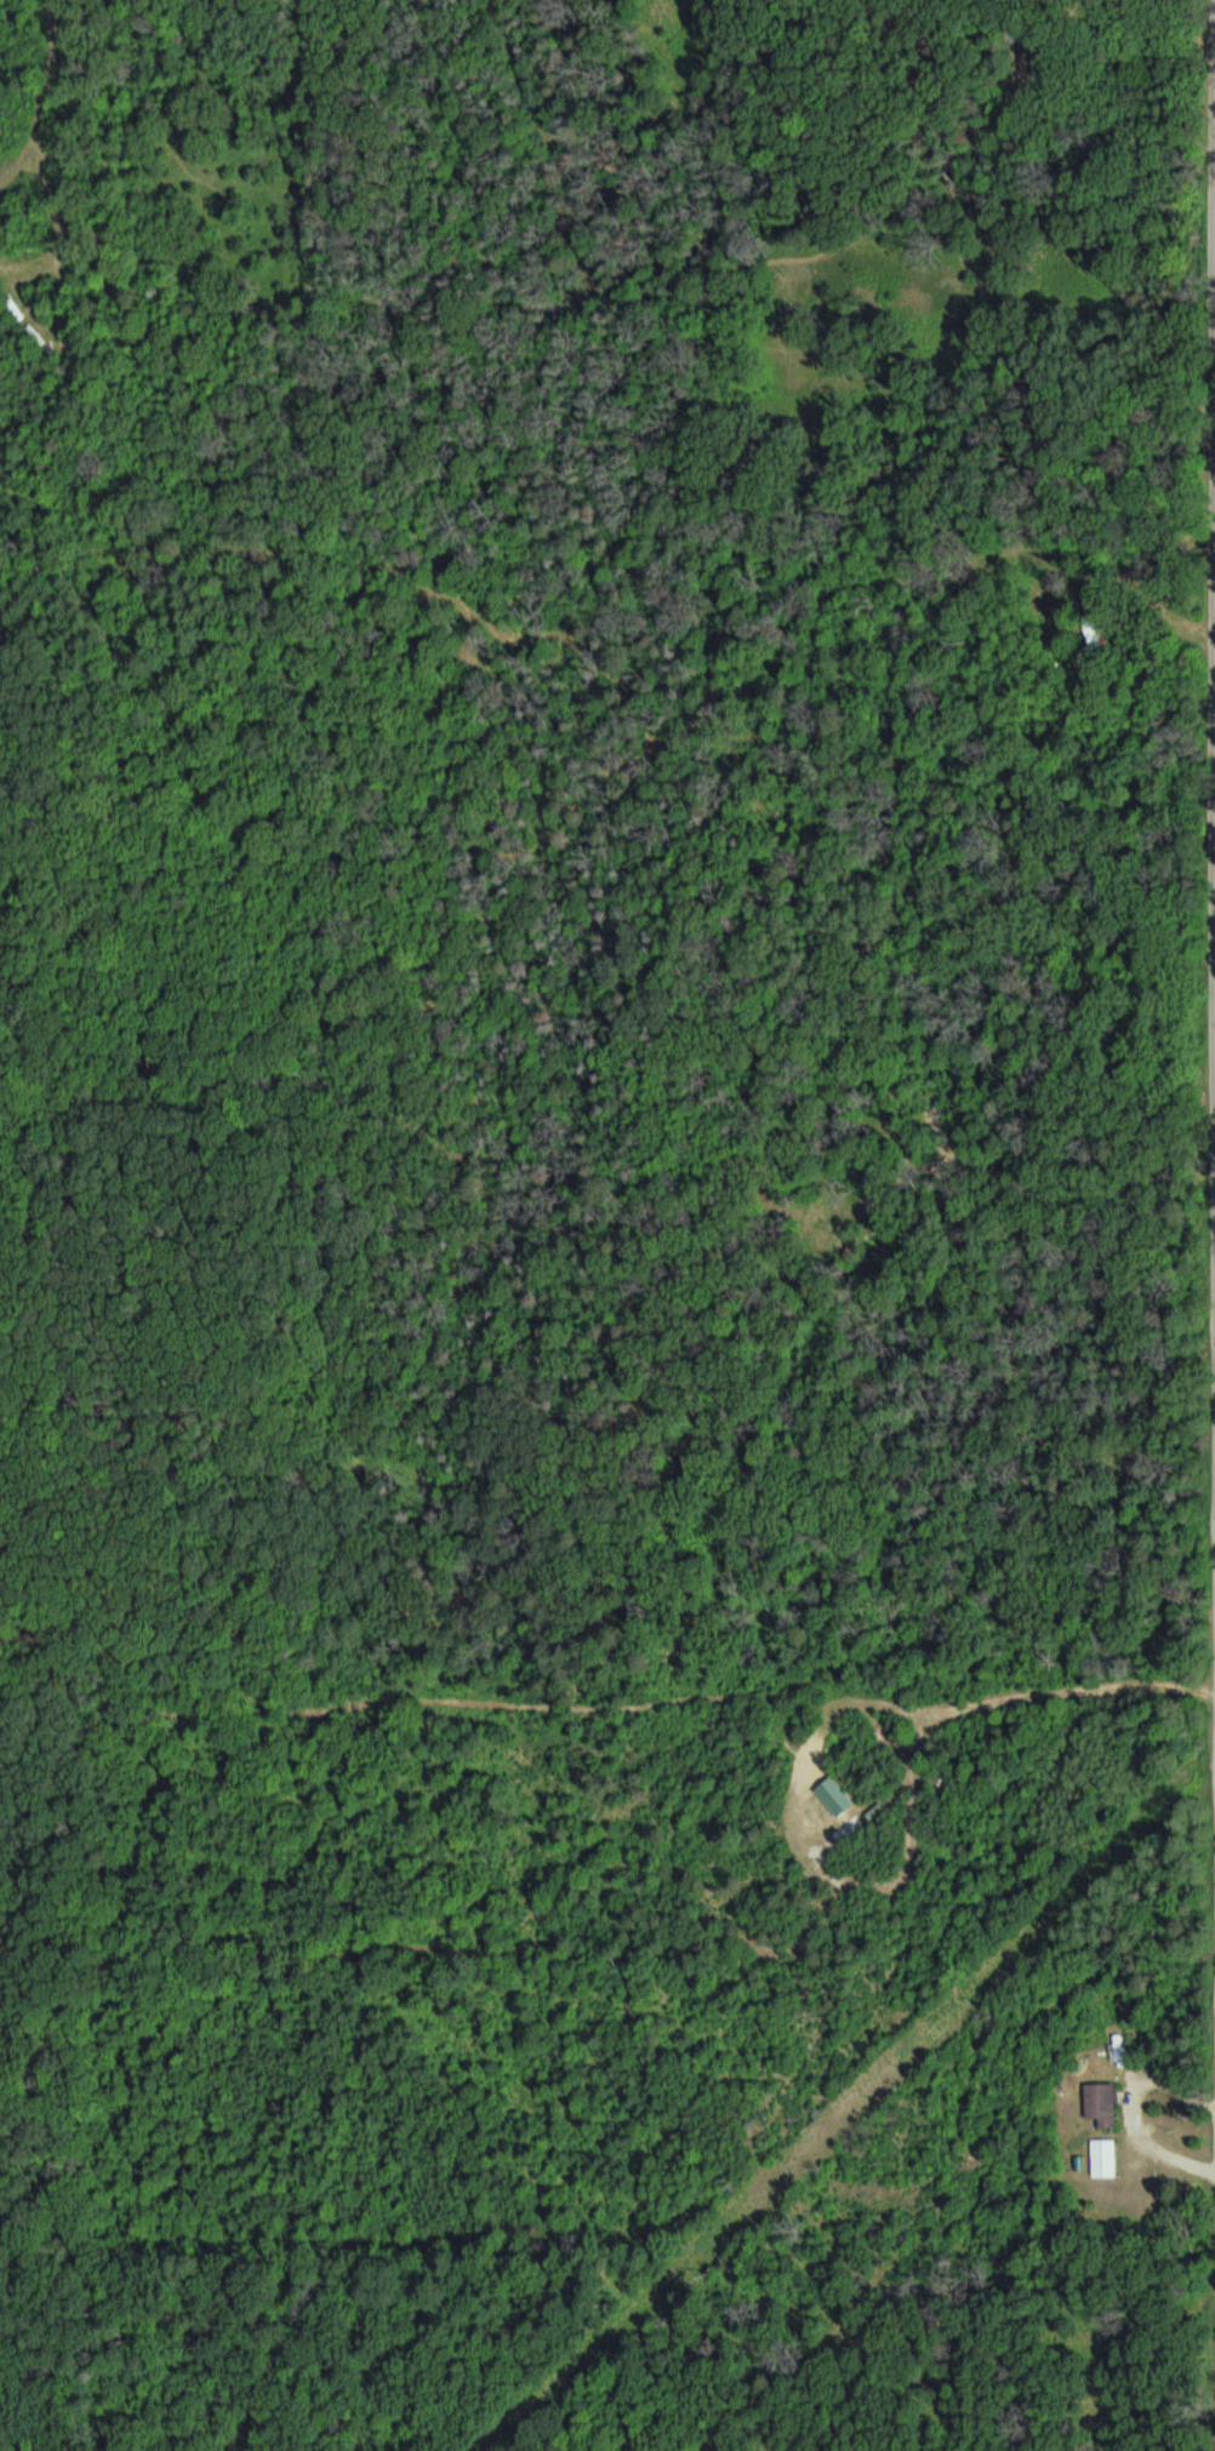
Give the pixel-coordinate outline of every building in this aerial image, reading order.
[(1101,2128),(1121,2128),(1121,2083),(1089,2083),(1089,2119),(1101,2119),(1101,2128)] [(1094,2177),(1118,2177),(1118,2140),(1094,2140),(1094,2177)]
